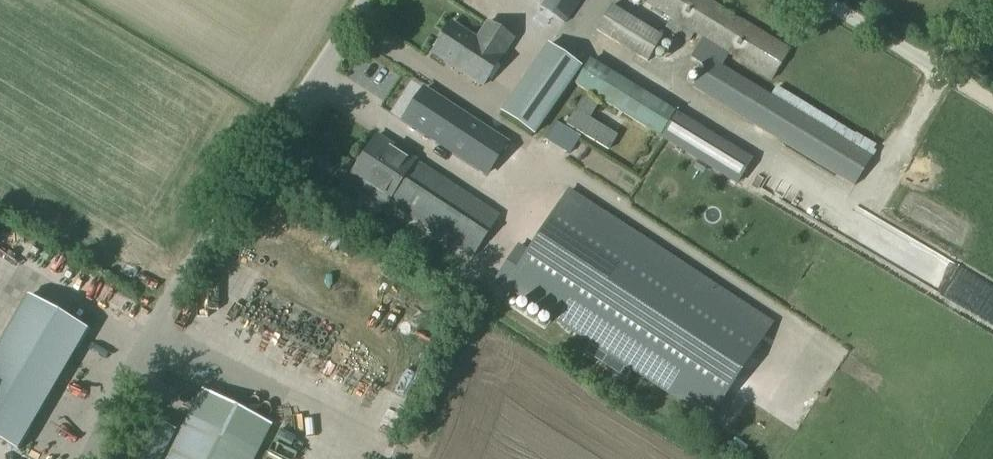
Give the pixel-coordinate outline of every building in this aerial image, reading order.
[(547,0),(541,9),(565,25),(582,0),(546,0),(547,0)] [(668,19),(664,24),(677,32),(675,35),(690,43),(695,35),(702,39),(690,58),(707,69),(693,89),(855,187),(878,147),(857,134),(856,135),(777,87),(770,97),(722,68),(729,56),(773,82),(792,50),(710,0),(636,0),(668,19)] [(613,7),(597,33),(649,65),(664,38),(613,7)] [(452,25),(429,61),(449,75),(453,68),(484,88),(513,42),(487,26),(478,41),(452,25)] [(502,130),(521,145),(573,75),(539,49),(488,116),(504,128),(502,130)] [(757,162),(593,61),(578,86),(741,187),(757,162)] [(497,139),(430,95),(412,123),(479,167),(497,139)] [(584,97),(567,124),(611,152),(621,137),(593,119),(600,107),(584,97)] [(579,136),(570,131),(559,148),(568,154),(579,136)] [(377,138),(350,179),(384,200),(411,159),(377,138)] [(473,260),(502,217),(412,158),(411,159),(384,200),(383,201),(473,260)] [(717,413),(774,326),(571,194),(531,256),(521,250),(499,283),(509,290),(712,421),(717,413)] [(0,344),(0,441),(19,452),(92,326),(31,291),(0,344)] [(631,372),(591,346),(586,354),(626,380),(631,372)] [(169,458),(257,458),(277,421),(207,385),(169,458)] [(157,420),(143,414),(124,458),(140,458),(157,420)]
